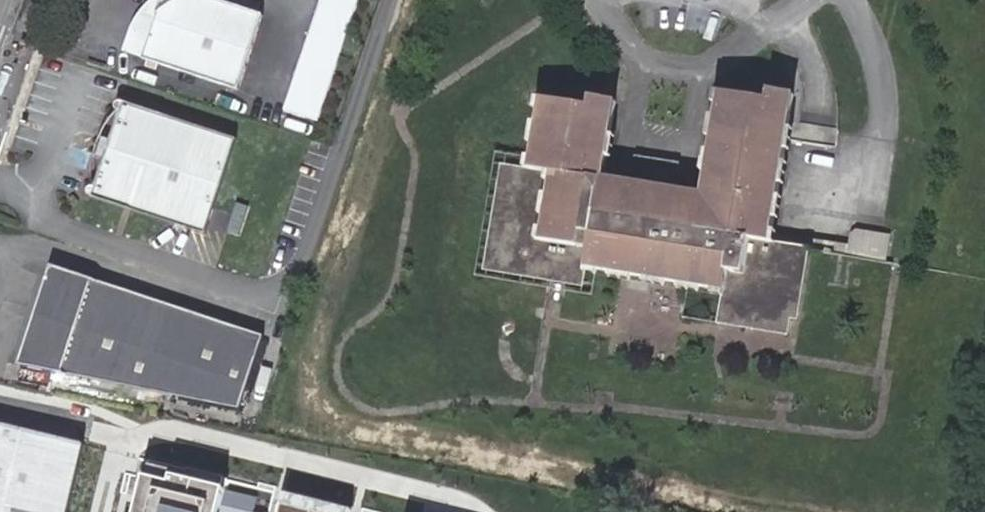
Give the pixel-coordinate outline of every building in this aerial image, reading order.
[(143,54),(160,0),(149,0),(137,11),(125,38),(124,48),(143,54)] [(143,54),(238,84),(261,10),(230,0),(160,0),(143,54)] [(356,0),(319,0),(312,21),(284,105),(317,117),(356,0)] [(769,86),(768,96),(775,97),(776,88),(769,86)] [(674,175),(639,169),(638,178),(603,172),(616,98),(591,93),(589,102),(582,101),(540,94),(527,163),(500,159),(482,265),(556,277),(582,281),(586,258),(589,237),(623,243),(619,263),(687,275),(724,282),(721,300),(790,312),(803,242),(768,236),(786,136),(790,118),(794,91),(776,88),(775,97),(768,96),(719,88),(701,189),(673,184),(674,175)] [(589,102),(591,93),(584,92),(582,101),(589,102)] [(236,134),(124,98),(121,97),(116,102),(121,107),(100,142),(97,183),(91,183),(90,191),(206,229),(236,134)] [(837,126),(790,118),(786,136),(834,144),(837,126)] [(634,168),(639,169),(674,175),(678,175),(681,157),(637,149),(634,168)] [(586,258),(619,263),(623,243),(589,237),(586,258)] [(809,243),(803,242),(790,312),(796,313),(809,243)] [(260,334),(43,262),(10,361),(235,407),(260,334)] [(786,330),(790,312),(721,300),(724,282),(687,275),(681,311),(786,330)] [(76,442),(0,424),(0,511),(60,511),(76,442)] [(149,476),(141,511),(247,511),(252,489),(200,477),(197,487),(149,476)] [(294,491),(289,511),(365,511),(365,510),(294,491)]
